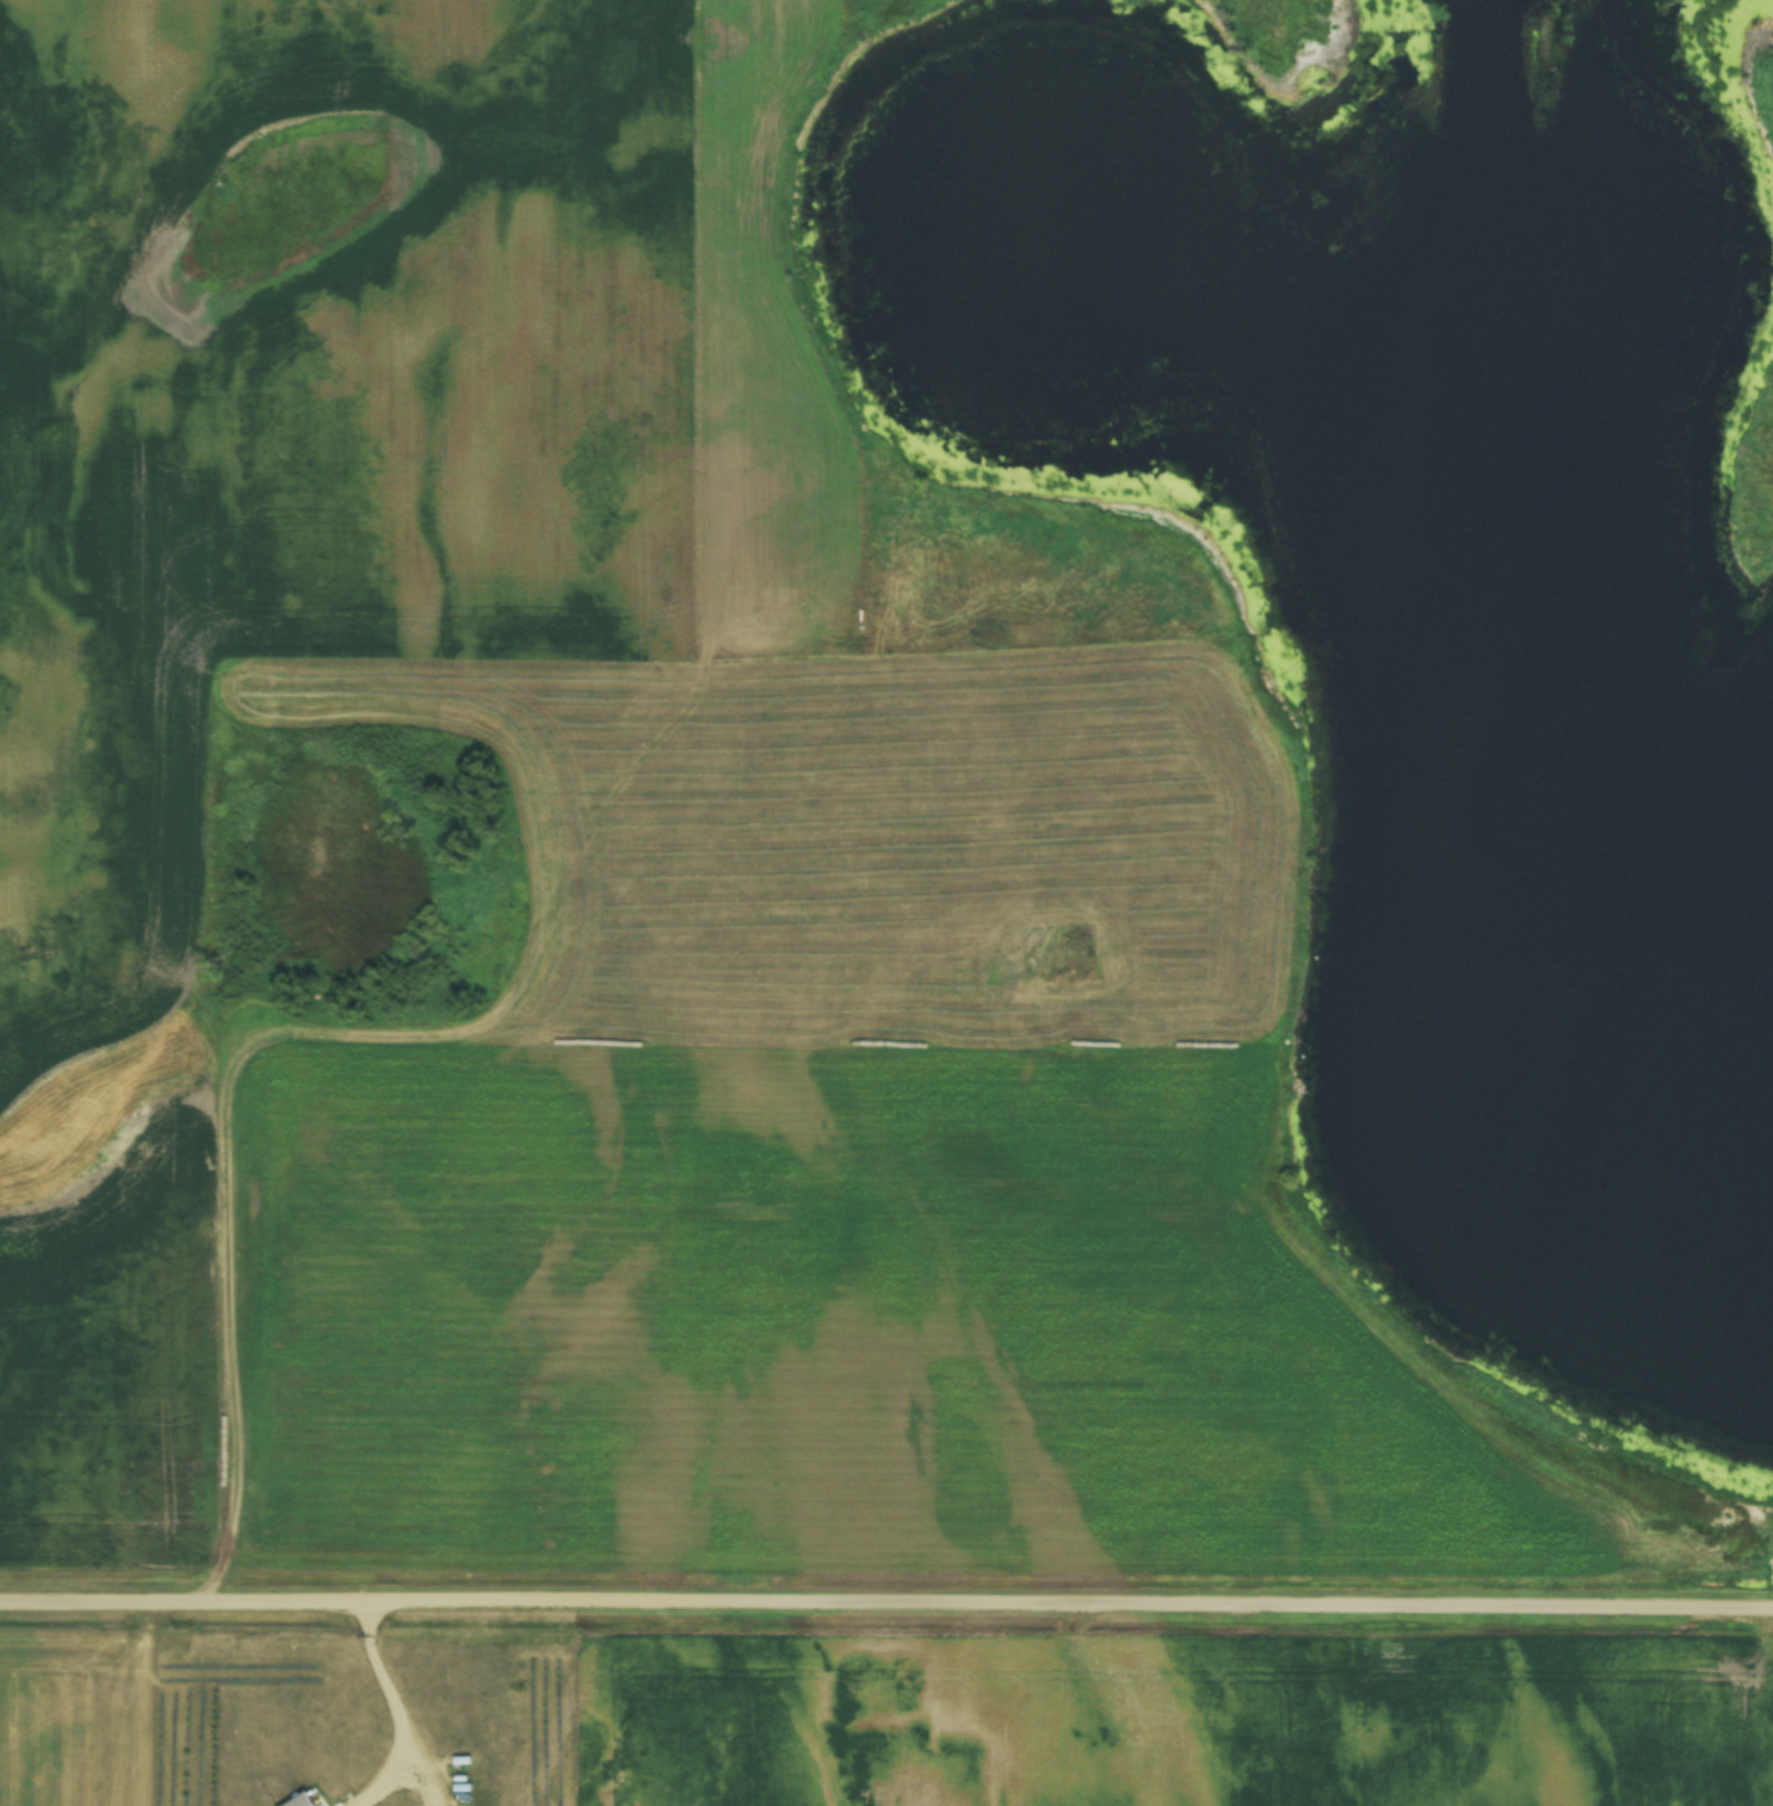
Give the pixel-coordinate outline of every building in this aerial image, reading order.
[(309,1794),(286,1805),(316,1805),(309,1794)]
